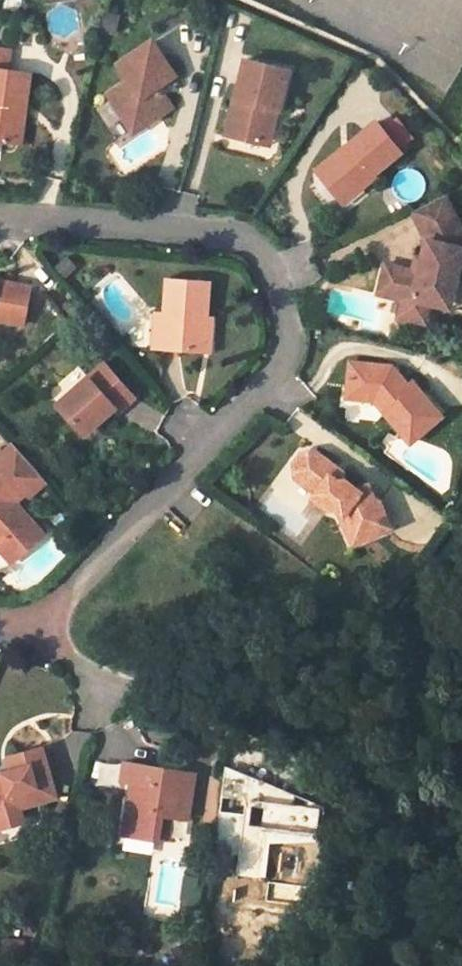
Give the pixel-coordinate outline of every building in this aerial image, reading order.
[(134,80),(113,94),(138,132),(176,107),(163,87),(180,76),(158,42),(124,64),(134,80)] [(0,45),(0,138),(17,141),(22,105),(29,106),(34,72),(11,68),(14,47),(0,45)] [(292,71),(247,61),(229,136),(265,144),(273,109),(283,112),(292,71)] [(24,142),(29,106),(22,105),(17,141),(24,142)] [(274,147),(283,112),(273,109),(265,144),(274,147)] [(405,150),(379,120),(352,143),(355,146),(349,152),(345,148),(319,171),(340,195),(360,178),(367,186),(380,174),(379,172),(405,150)] [(360,178),(340,195),(347,203),(367,186),(360,178)] [(421,207),(436,236),(431,239),(426,256),(423,269),(416,268),(395,261),(388,265),(382,284),(386,291),(406,296),(414,299),(410,316),(437,323),(442,303),(444,296),(461,301),(461,210),(453,192),(421,207)] [(416,209),(431,239),(436,236),(421,207),(416,209)] [(426,256),(420,254),(416,268),(423,269),(426,256)] [(212,279),(169,275),(166,311),(163,348),(206,352),(208,317),(212,279)] [(25,322),(33,285),(0,278),(0,317),(25,322)] [(401,313),(410,316),(414,299),(406,296),(401,313)] [(461,309),(461,305),(461,301),(444,296),(442,303),(461,309)] [(163,348),(166,311),(156,311),(153,347),(163,348)] [(214,317),(208,317),(206,352),(211,352),(214,317)] [(379,365),(345,361),(343,389),(357,390),(357,400),(369,402),(407,445),(440,417),(400,366),(390,376),(379,365)] [(106,362),(60,403),(86,433),(100,420),(103,424),(135,396),(106,362)] [(357,390),(343,389),(342,399),(357,400),(357,390)] [(15,442),(0,455),(0,541),(17,558),(47,528),(12,492),(20,485),(28,488),(31,492),(47,479),(15,442)] [(337,468),(316,451),(302,454),(293,466),(296,479),(315,493),(311,499),(327,511),(335,510),(345,516),(345,522),(343,523),(353,546),(390,528),(378,502),(374,500),(367,486),(356,490),(345,480),(338,481),(331,476),(337,468)] [(17,809),(41,803),(55,799),(41,750),(7,759),(10,772),(1,775),(3,782),(0,783),(0,814),(17,809)] [(141,787),(145,767),(123,762),(119,782),(138,786),(141,787)] [(192,776),(145,767),(141,787),(138,786),(137,796),(127,794),(118,836),(152,843),(153,839),(157,817),(167,819),(183,822),(192,776)] [(220,791),(244,802),(246,777),(223,767),(220,791)] [(318,807),(246,777),(244,802),(235,873),(258,877),(266,810),(314,831),(318,807)] [(41,803),(17,809),(21,824),(45,817),(41,803)] [(167,819),(157,817),(153,839),(163,841),(167,819)]
